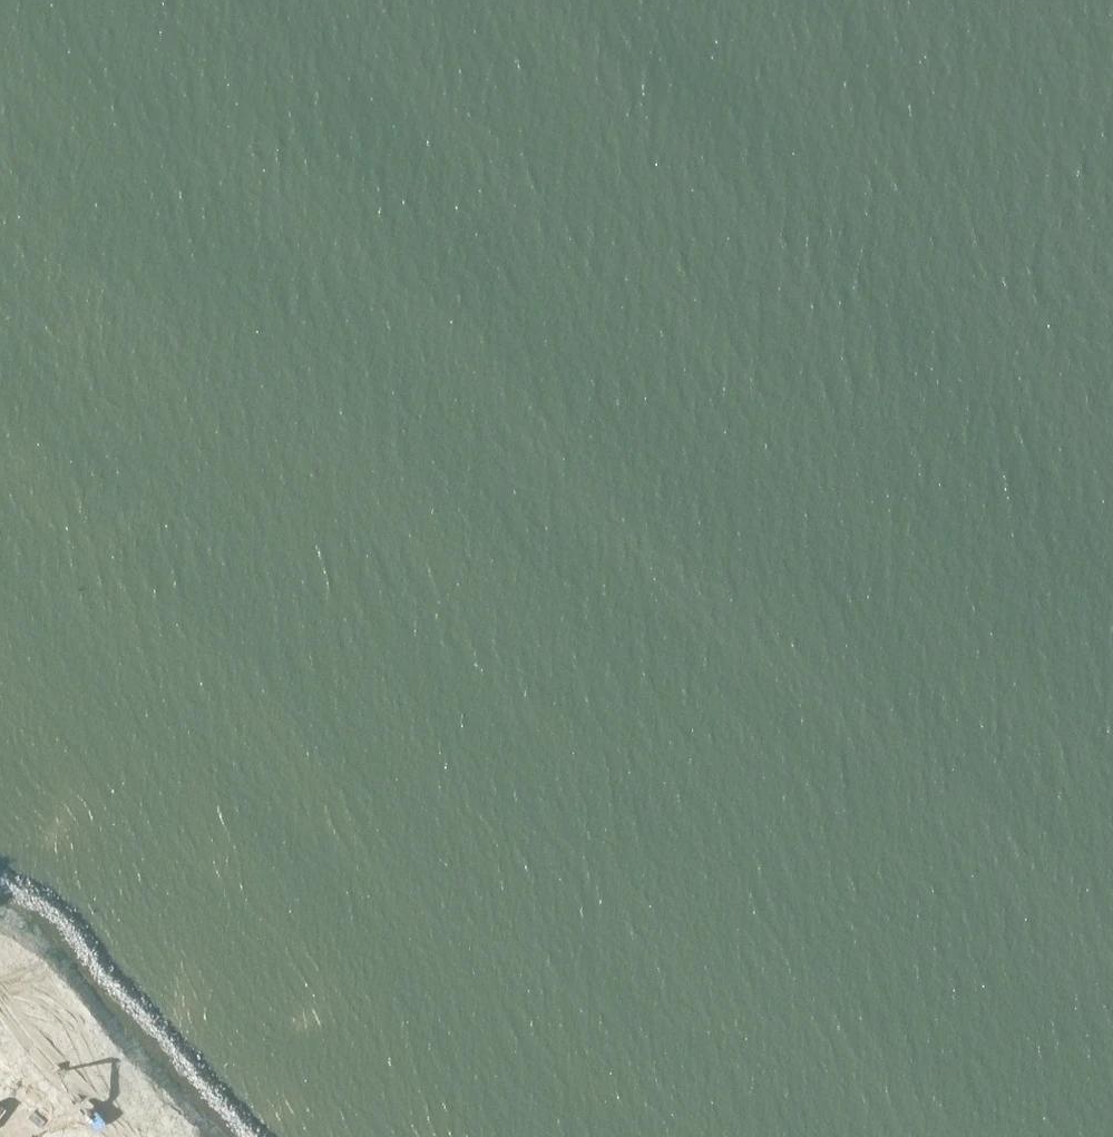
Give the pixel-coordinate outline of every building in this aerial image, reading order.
[(39,1067),(17,1129),(40,1136),(61,1075),(60,1075),(59,1077),(40,1070),(40,1068),(39,1067)] [(66,1136),(92,1136),(101,1113),(99,1112),(99,1114),(80,1107),(80,1105),(79,1104),(66,1136)]
